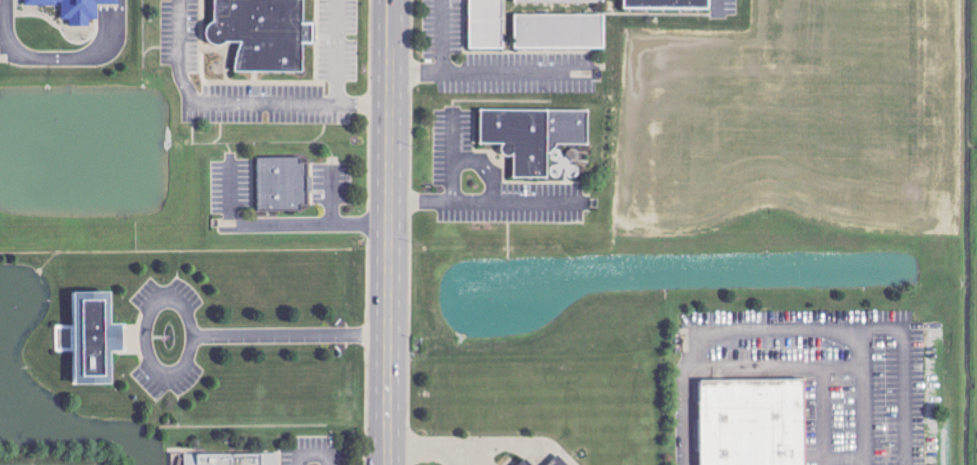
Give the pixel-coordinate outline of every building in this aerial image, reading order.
[(63,6),(63,20),(71,20),(71,26),(91,27),(91,20),(99,20),(99,6),(120,6),(120,0),(26,0),(26,5),(63,6)] [(306,44),(316,44),(317,24),(306,24),(307,0),(217,0),(217,20),(209,30),(209,38),(215,44),(240,44),(239,72),(305,73),(306,44)] [(472,49),(505,49),(505,0),(471,0),(472,49)] [(626,9),(712,10),(712,0),(627,0),(626,9)] [(606,48),(606,14),(517,15),(518,49),(606,48)] [(591,111),(483,110),(483,145),(506,145),(506,155),(517,156),(516,178),(550,179),(551,146),(591,146),(591,111)] [(259,212),(303,212),(303,206),(312,206),(313,177),(309,177),(309,159),(260,159),(259,212)] [(703,382),(704,464),(809,464),(808,381),(703,382)] [(280,455),(187,455),(186,464),(280,464),(280,455)] [(561,456),(552,464),(570,464),(561,456)]
